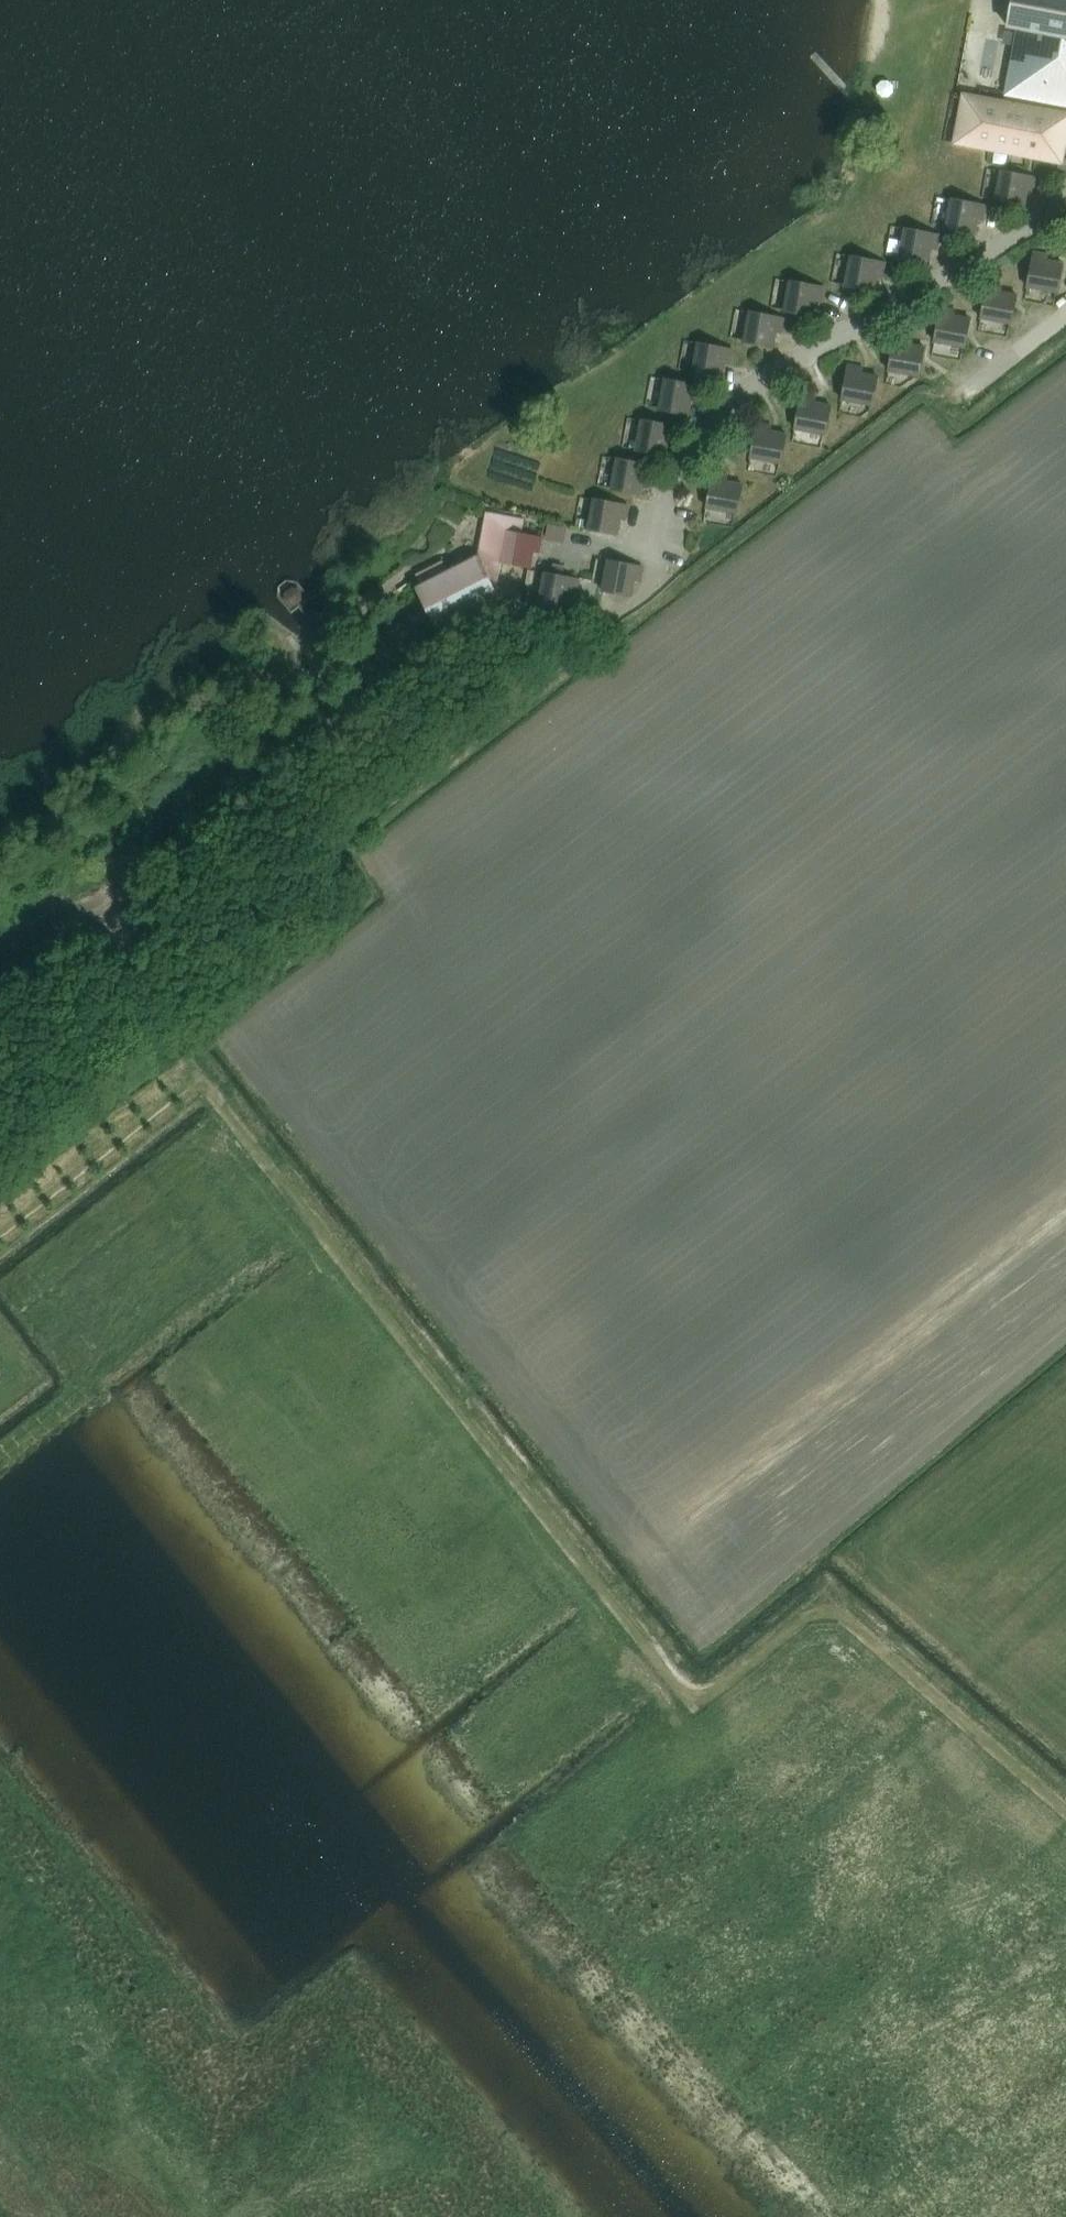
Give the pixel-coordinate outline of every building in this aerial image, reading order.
[(1009,27),(1019,30),(1005,104),(964,96),(955,143),(1061,163),(1065,138),(1065,0),(1014,0),(1009,27)] [(1025,207),(1028,192),(1033,193),(1036,178),(1001,172),(995,202),(1025,207)] [(978,220),(984,221),(986,206),(951,200),(945,230),(975,235),(978,220)] [(937,250),(940,236),(905,229),(899,259),(929,265),(932,249),(937,250)] [(1058,293),(1063,264),(1048,261),(1049,255),(1034,252),(1028,288),(1058,293)] [(845,287),(874,292),(877,277),(883,278),(886,264),(850,257),(845,287)] [(784,312),(814,318),(817,302),(822,303),(825,289),(790,282),(784,312)] [(981,319),(1011,324),(1017,295),(1001,292),(1002,286),(988,284),(981,319)] [(965,348),(970,318),(955,316),(956,310),(941,307),(935,342),(965,348)] [(782,333),(785,319),(749,312),(744,342),(773,348),(776,332),(782,333)] [(909,344),(910,339),(896,336),(889,371),(919,377),(925,347),(909,344)] [(692,374),(722,379),(725,364),(731,365),(733,350),(698,344),(692,374)] [(878,376),(862,373),(863,368),(849,365),(842,400),(872,406),(878,376)] [(692,400),(697,401),(700,386),(665,380),(659,410),(689,415),(692,400)] [(795,429),(825,435),(831,406),(815,403),(816,397),(802,394),(795,429)] [(762,415),(760,423),(757,423),(751,458),(781,464),(786,434),(771,431),(774,417),(762,415)] [(666,456),(669,440),(674,441),(677,427),(641,420),(636,450),(666,456)] [(644,479),(649,480),(652,466),(617,459),(611,489),(641,495),(644,479)] [(737,514),(743,484),(727,481),(728,476),(714,473),(707,508),(737,514)] [(621,520),(627,521),(629,506),(594,500),(588,530),(618,535),(621,520)] [(483,513),(481,527),(475,557),(446,572),(441,564),(417,576),(421,585),(416,587),(437,628),(496,597),(493,590),(498,561),(502,561),(502,562),(531,567),(534,552),(540,553),(542,538),(507,532),(510,518),(483,513)] [(585,527),(587,519),(577,517),(576,526),(585,527)] [(543,536),(564,540),(567,525),(546,521),(543,536)] [(635,581),(641,582),(643,567),(608,560),(602,590),(632,596),(635,581)] [(577,594),(580,580),(544,573),(539,603),(568,609),(571,593),(577,594)] [(301,589),(293,588),(285,593),(286,603),(295,606),(303,600),(301,589)]
